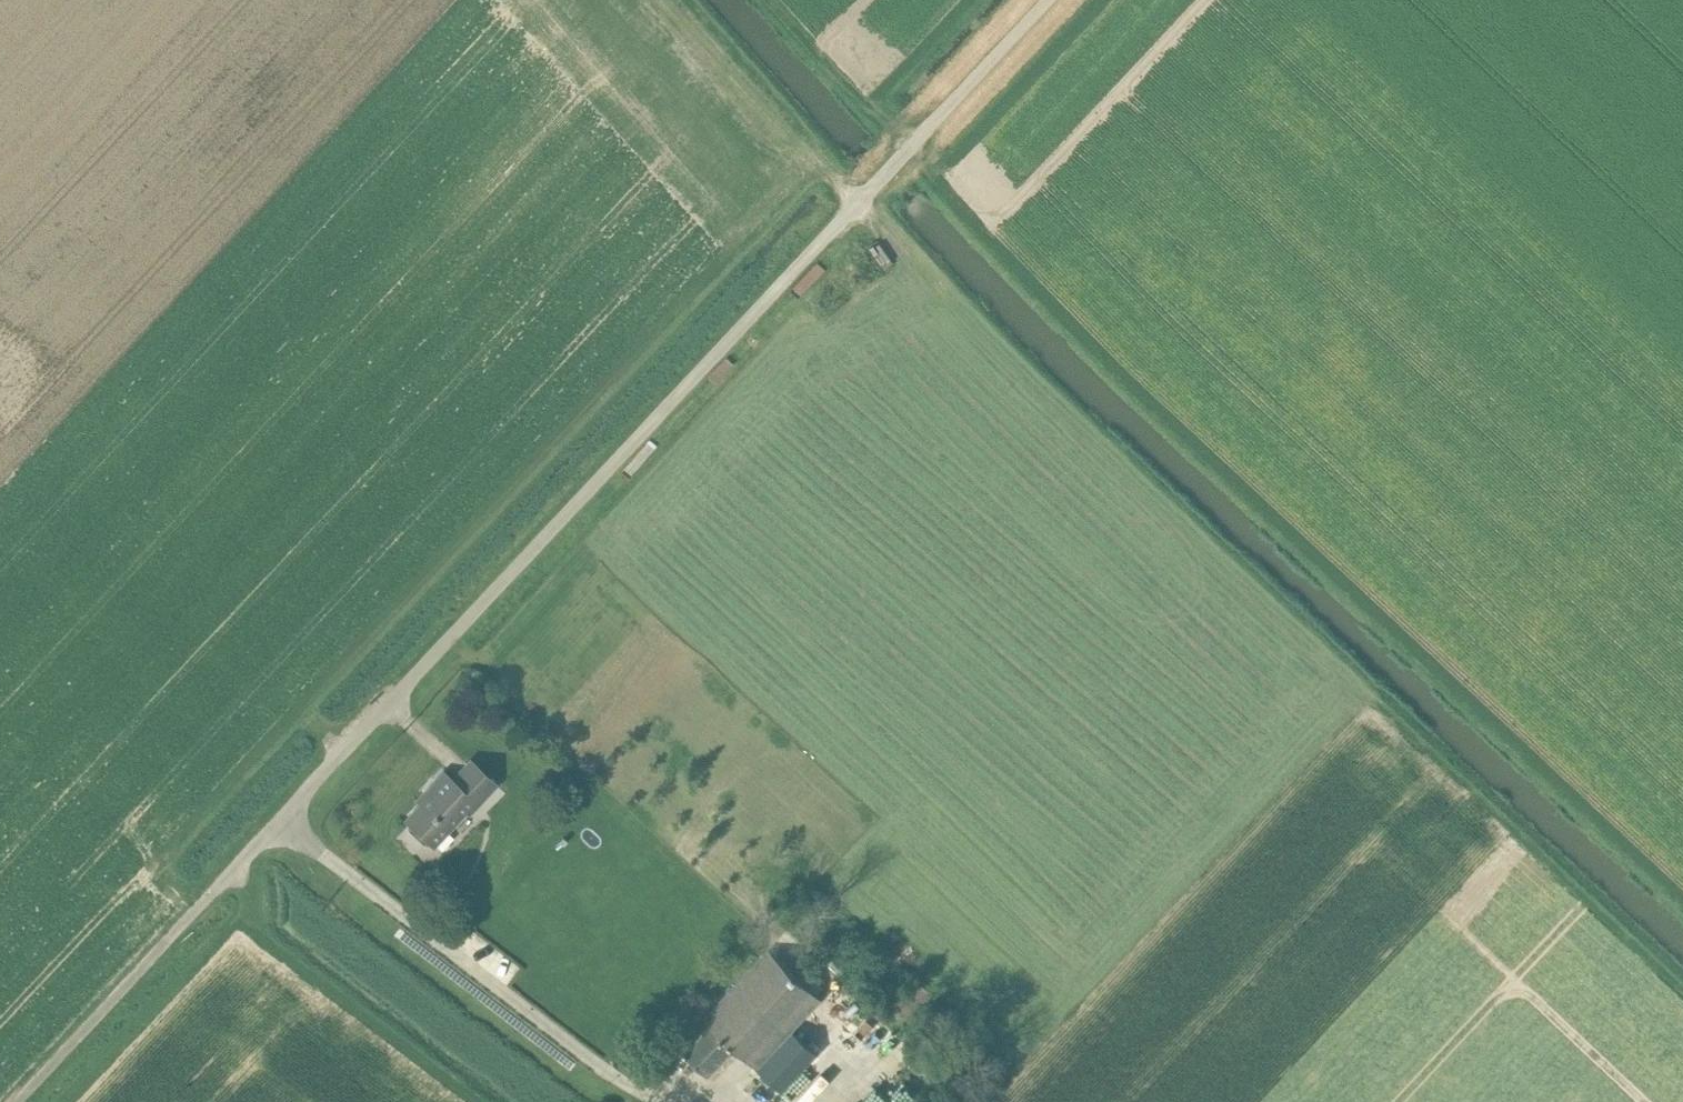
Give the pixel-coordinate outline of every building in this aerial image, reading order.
[(412,825),(408,829),(423,843),(427,839),(433,845),(466,810),(469,813),(496,784),(471,760),(452,780),(444,772),(430,787),(433,790),(406,819),(412,825)] [(768,949),(703,1019),(710,1026),(684,1054),(708,1077),(734,1048),(782,1091),(816,1054),(791,1032),(821,998),(768,949)] [(668,1053),(651,1072),(658,1079),(676,1059),(668,1053)]
